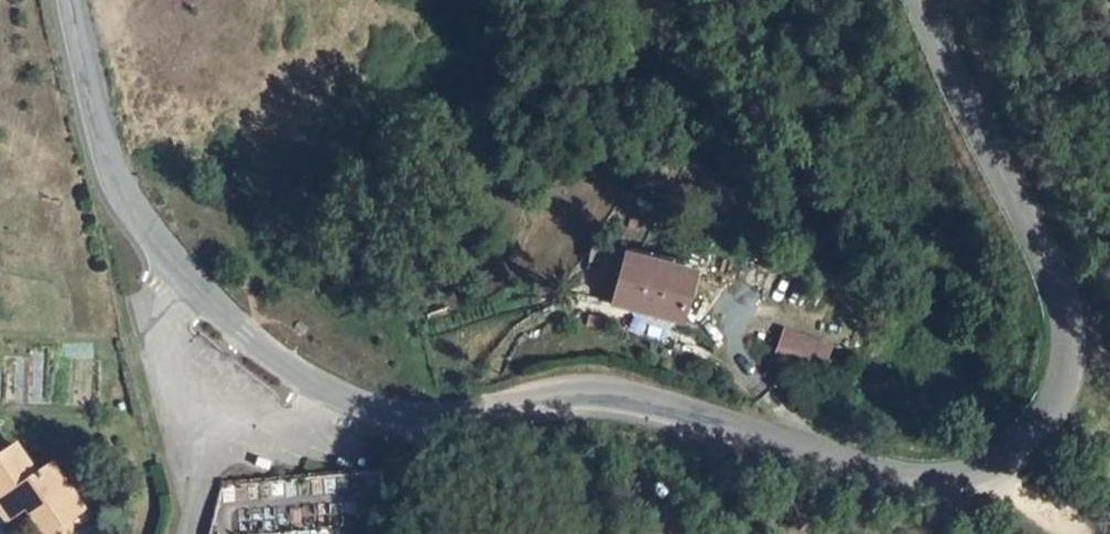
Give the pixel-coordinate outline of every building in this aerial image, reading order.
[(684,274),(612,255),(601,303),(673,319),(684,274)] [(832,349),(781,330),(767,367),(817,387),(832,349)] [(21,503),(41,531),(61,517),(79,504),(46,458),(32,468),(14,440),(0,449),(0,490),(12,509),(21,503)] [(4,514),(12,509),(0,490),(0,508),(4,514)]
